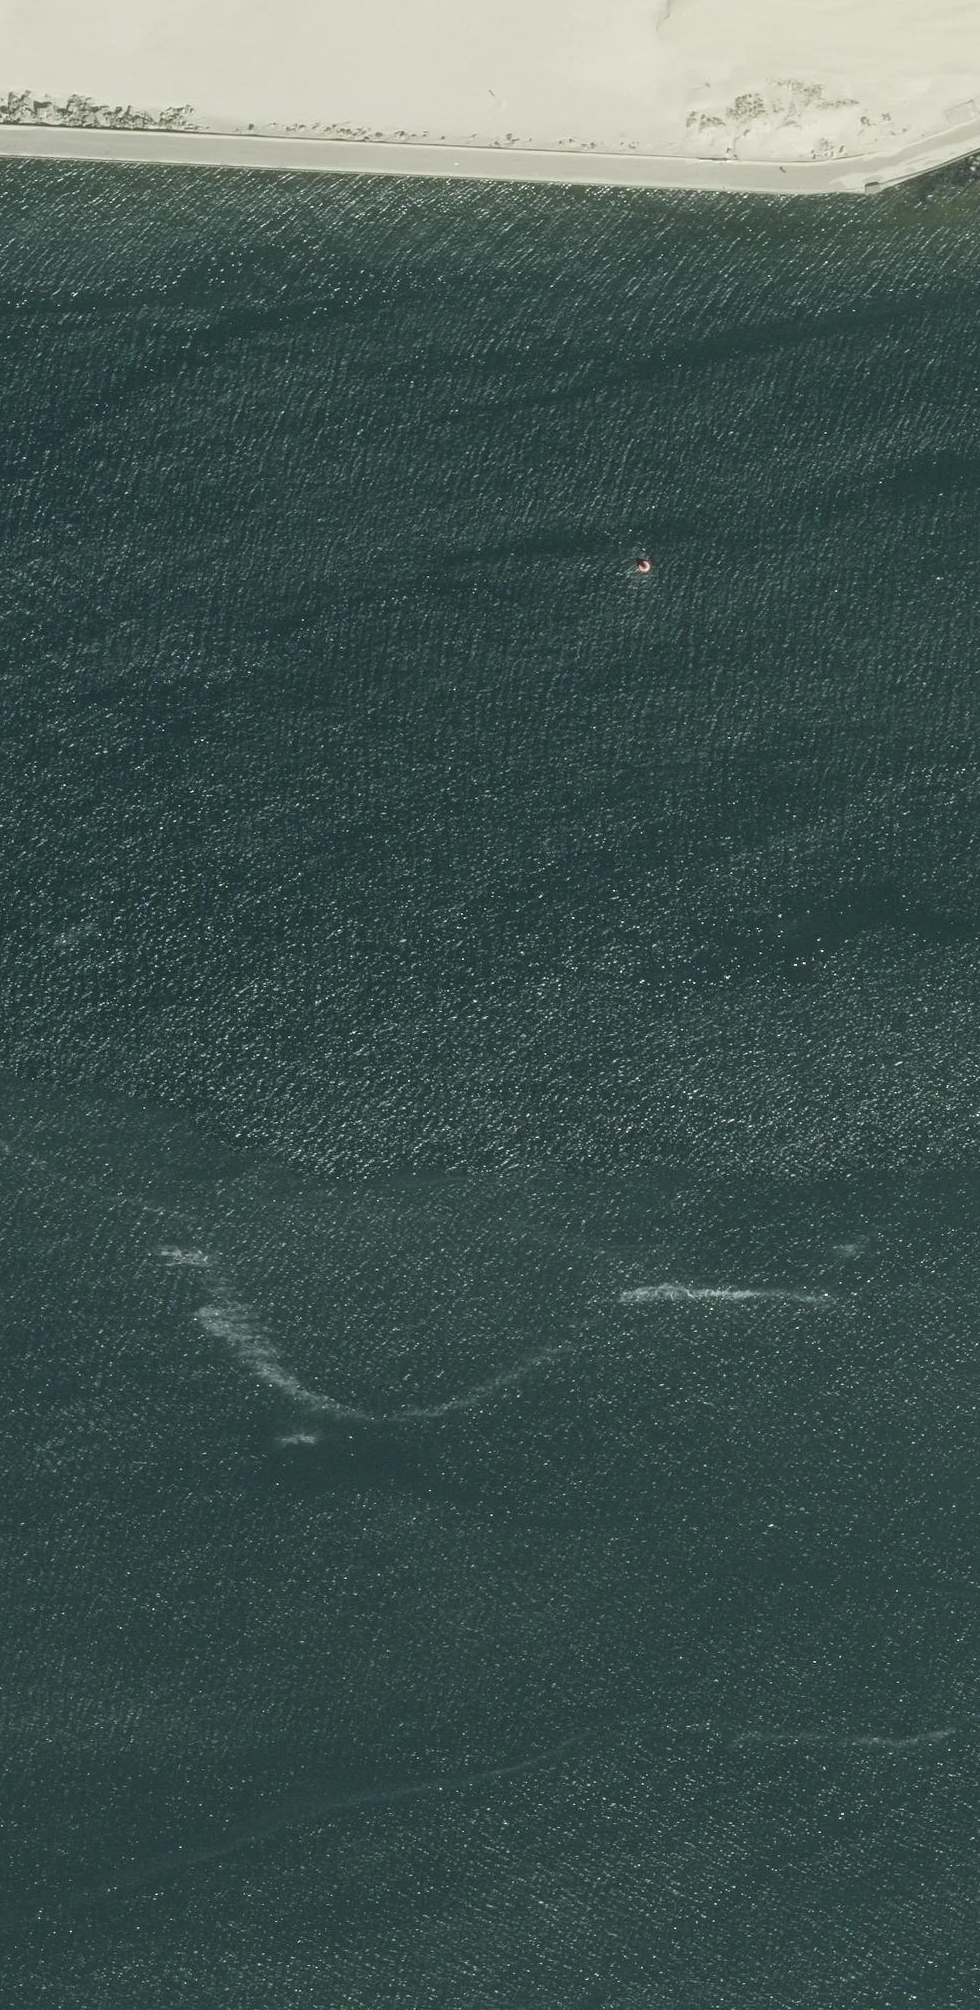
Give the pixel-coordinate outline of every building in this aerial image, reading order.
[(968,105),(947,110),(950,121),(971,115),(968,105)]
